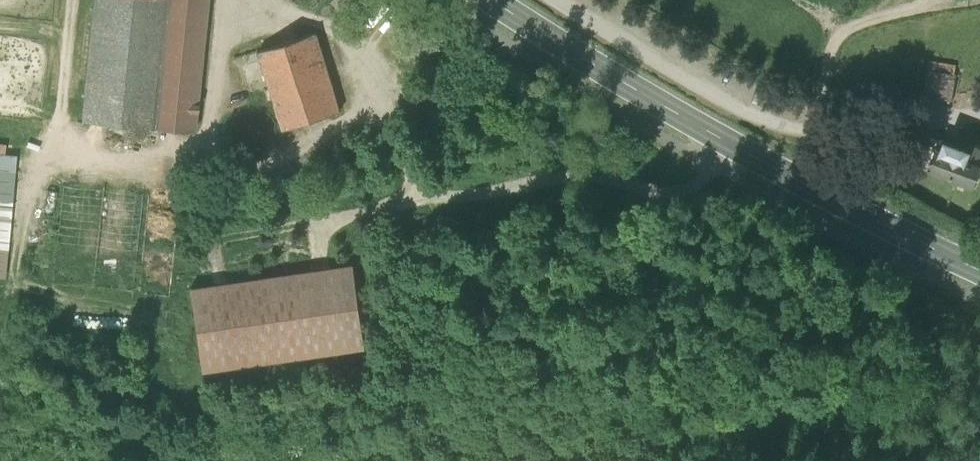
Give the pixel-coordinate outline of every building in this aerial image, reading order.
[(195,132),(208,0),(97,0),(85,121),(195,132)] [(259,52),(285,130),(341,112),(317,33),(259,52)] [(924,95),(950,100),(955,74),(929,69),(924,95)] [(961,139),(958,147),(967,150),(970,143),(961,139)] [(970,143),(967,150),(958,147),(942,140),(938,149),(931,167),(974,183),(979,167),(979,165),(979,146),(970,143)] [(6,278),(17,156),(0,155),(0,278),(6,278)] [(200,351),(203,372),(365,348),(353,265),(191,289),(200,351)]
